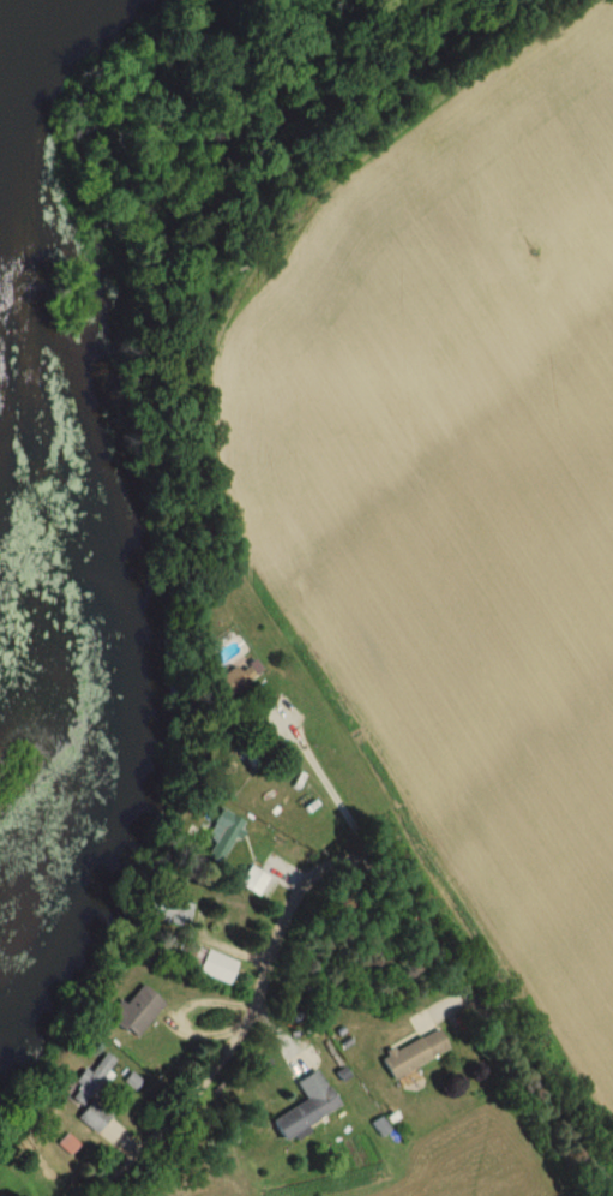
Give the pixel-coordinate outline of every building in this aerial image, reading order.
[(256,675),(249,665),(238,673),(233,667),(213,682),(226,698),(256,675)] [(220,861),(242,823),(219,810),(211,824),(222,831),(208,854),(220,861)] [(257,893),(268,880),(251,867),(240,880),(257,893)] [(192,906),(158,896),(151,920),(185,929),(192,906)] [(109,1020),(134,1040),(164,1004),(139,984),(109,1020)] [(380,1058),(392,1079),(448,1049),(436,1027),(380,1058)] [(75,1117),(95,1132),(108,1114),(91,1101),(110,1074),(106,1071),(113,1060),(100,1051),(68,1097),(82,1107),(75,1117)] [(272,1120),(283,1139),(338,1107),(317,1070),(296,1083),(306,1099),(272,1120)]
